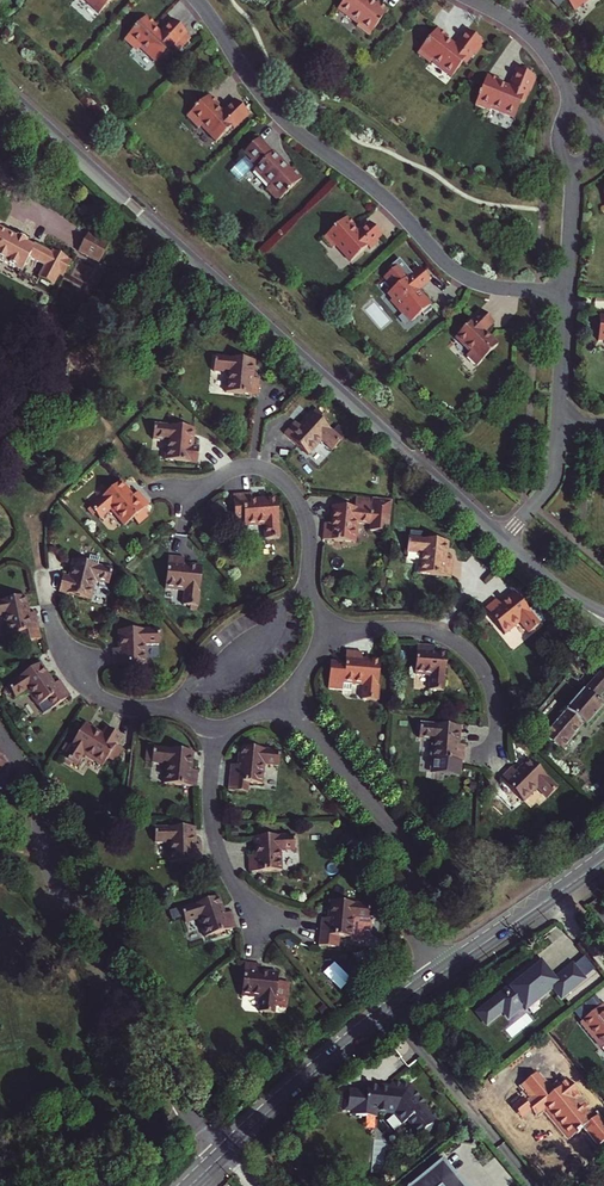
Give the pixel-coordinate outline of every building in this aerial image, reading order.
[(98,15),(113,0),(83,0),(98,15)] [(372,39),(391,13),(381,5),(379,8),(370,1),(371,0),(339,0),(333,7),(361,27),(359,30),(372,39)] [(566,7),(568,5),(575,12),(584,4),(586,6),(592,0),(559,0),(566,7)] [(170,49),(172,50),(187,35),(171,20),(158,34),(152,28),(155,25),(145,16),(122,41),(136,54),(139,51),(154,66),(170,49)] [(480,43),(482,40),(469,30),(456,45),(448,39),(450,36),(439,28),(419,54),(432,64),(434,62),(452,76),(463,62),(465,63),(473,53),(474,54),(482,44),(480,43)] [(493,108),(516,118),(523,102),(525,102),(530,90),(533,91),(537,80),(535,79),(536,76),(519,69),(511,87),(501,83),(502,80),(489,75),(477,105),(492,111),(493,108)] [(249,116),(235,102),(222,114),(217,108),(219,107),(210,98),(187,119),(199,131),(203,128),(217,143),(233,128),(234,130),(249,116)] [(260,166),(258,168),(255,170),(266,182),(263,185),(278,201),(304,177),(297,170),(293,168),(291,170),(283,162),(284,161),(275,152),(274,153),(260,139),(246,153),(253,161),(255,159),(260,166)] [(255,159),(253,161),(252,162),(258,168),(260,166),(255,159)] [(359,234),(354,228),(356,226),(347,217),(325,238),(335,249),(338,246),(353,262),(369,247),(370,248),(376,242),(382,236),(370,224),(359,234)] [(19,270),(26,257),(43,267),(36,278),(50,286),(57,274),(60,276),(68,263),(65,260),(66,258),(52,249),(51,252),(35,243),(33,246),(23,241),(25,238),(17,233),(15,236),(0,227),(0,259),(19,270)] [(77,254),(97,266),(108,249),(87,236),(77,254)] [(376,242),(370,248),(372,250),(378,244),(376,242)] [(410,276),(417,269),(415,267),(408,273),(410,276)] [(424,318),(434,310),(418,292),(429,282),(417,269),(410,276),(388,296),(392,301),(390,303),(402,316),(404,313),(412,323),(422,315),(424,318)] [(467,355),(477,365),(498,345),(485,332),(495,322),(483,310),(478,315),(476,313),(464,324),(466,326),(456,336),(471,352),(467,355)] [(249,366),(211,362),(210,378),(224,379),(223,392),(254,395),(255,379),(248,379),(249,366)] [(307,463),(318,451),(328,461),(338,451),(310,425),(300,435),(295,430),(285,442),(307,463)] [(193,446),(187,445),(188,432),(148,429),(147,443),(161,444),(160,460),(192,462),(193,446)] [(122,528),(146,507),(135,495),(130,499),(122,490),(92,515),(101,526),(112,516),(122,528)] [(278,536),(275,500),(262,501),(261,494),(246,495),(248,526),(263,525),(264,539),(278,536)] [(365,531),(385,533),(388,503),(351,499),(350,511),(326,508),(324,526),(320,525),(319,540),(319,541),(351,545),(353,524),(366,526),(365,531)] [(447,576),(449,561),(444,560),(445,547),(405,542),(404,555),(418,557),(416,573),(447,576)] [(184,602),(198,603),(201,565),(187,564),(188,557),(172,556),(169,586),(185,588),(184,602)] [(69,577),(62,575),(58,591),(88,599),(92,583),(106,587),(110,574),(72,564),(69,577)] [(36,638),(31,612),(25,614),(23,601),(0,605),(0,619),(3,635),(17,632),(19,641),(36,638)] [(519,640),(529,629),(502,603),(492,614),(486,608),(476,620),(498,641),(509,630),(519,640)] [(108,650),(108,666),(140,664),(139,649),(153,648),(153,634),(115,636),(115,650),(108,650)] [(432,654),(432,647),(416,646),(415,677),(430,677),(429,691),(444,692),(446,655),(432,654)] [(361,653),(346,652),(345,664),(331,663),(329,688),(348,689),(349,683),(358,684),(357,698),(371,699),(374,661),(361,660),(361,653)] [(603,682),(603,670),(597,664),(533,732),(549,748),(571,725),(574,728),(593,709),(586,702),(603,682)] [(33,706),(61,688),(55,681),(51,675),(45,679),(38,668),(5,689),(12,701),(25,693),(33,706)] [(99,738),(81,726),(59,763),(66,768),(67,766),(72,768),(79,756),(99,768),(103,761),(110,765),(119,751),(112,747),(117,739),(104,730),(99,738)] [(462,761),(463,745),(456,745),(457,731),(419,728),(418,743),(432,744),(431,759),(432,759),(443,760),(459,761),(462,761)] [(57,756),(61,759),(67,748),(63,746),(57,756)] [(161,783),(193,787),(194,779),(194,771),(188,770),(190,757),(150,753),(149,766),(162,768),(161,783)] [(258,769),(272,770),(274,757),(236,753),(235,767),(228,766),(225,791),(244,793),(244,783),(257,784),(258,769)] [(432,759),(431,773),(442,774),(443,760),(432,759)] [(514,766),(503,777),(526,799),(536,789),(546,799),(557,788),(530,761),(520,771),(514,766)] [(198,857),(198,842),(191,842),(191,828),(152,829),(152,843),(166,843),(167,858),(198,857)] [(280,867),(280,851),(294,851),(294,837),(255,838),(256,852),(249,852),(249,867),(280,867)] [(229,919),(227,912),(220,914),(216,901),(179,914),(183,927),(197,923),(202,937),(231,927),(229,919)] [(347,922),(361,924),(363,909),(324,905),(323,920),(316,919),(313,944),(337,946),(338,937),(345,937),(347,922)] [(256,967),(240,965),(236,995),(251,998),(248,1012),(273,1016),(277,992),(266,990),(268,976),(255,974),(256,967)] [(496,997),(477,1013),(486,1025),(504,1010),(508,1015),(523,1003),(525,1006),(536,998),(538,1000),(548,993),(546,990),(551,985),(561,997),(584,979),(572,965),(554,981),(543,968),(534,975),(531,972),(497,1000),(496,997)] [(595,995),(581,1006),(589,1015),(603,1004),(595,995)] [(603,1045),(603,1036),(600,1032),(596,1035),(588,1026),(603,1013),(603,1005),(603,1004),(589,1015),(581,1022),(602,1047),(603,1045)] [(588,1026),(596,1035),(600,1032),(603,1036),(603,1013),(588,1026)] [(421,1139),(432,1130),(429,1127),(434,1124),(427,1116),(427,1117),(421,1110),(424,1107),(407,1087),(389,1085),(388,1091),(379,1090),(365,1089),(365,1094),(347,1092),(347,1096),(343,1095),(342,1113),(347,1113),(354,1114),(353,1118),(374,1120),(375,1115),(392,1117),(401,1127),(405,1123),(411,1130),(417,1137),(419,1136),(421,1139)] [(411,1185),(461,1185),(453,1176),(455,1174),(443,1160),(411,1185)] [(455,1174),(453,1176),(461,1185),(464,1184),(455,1174)]
